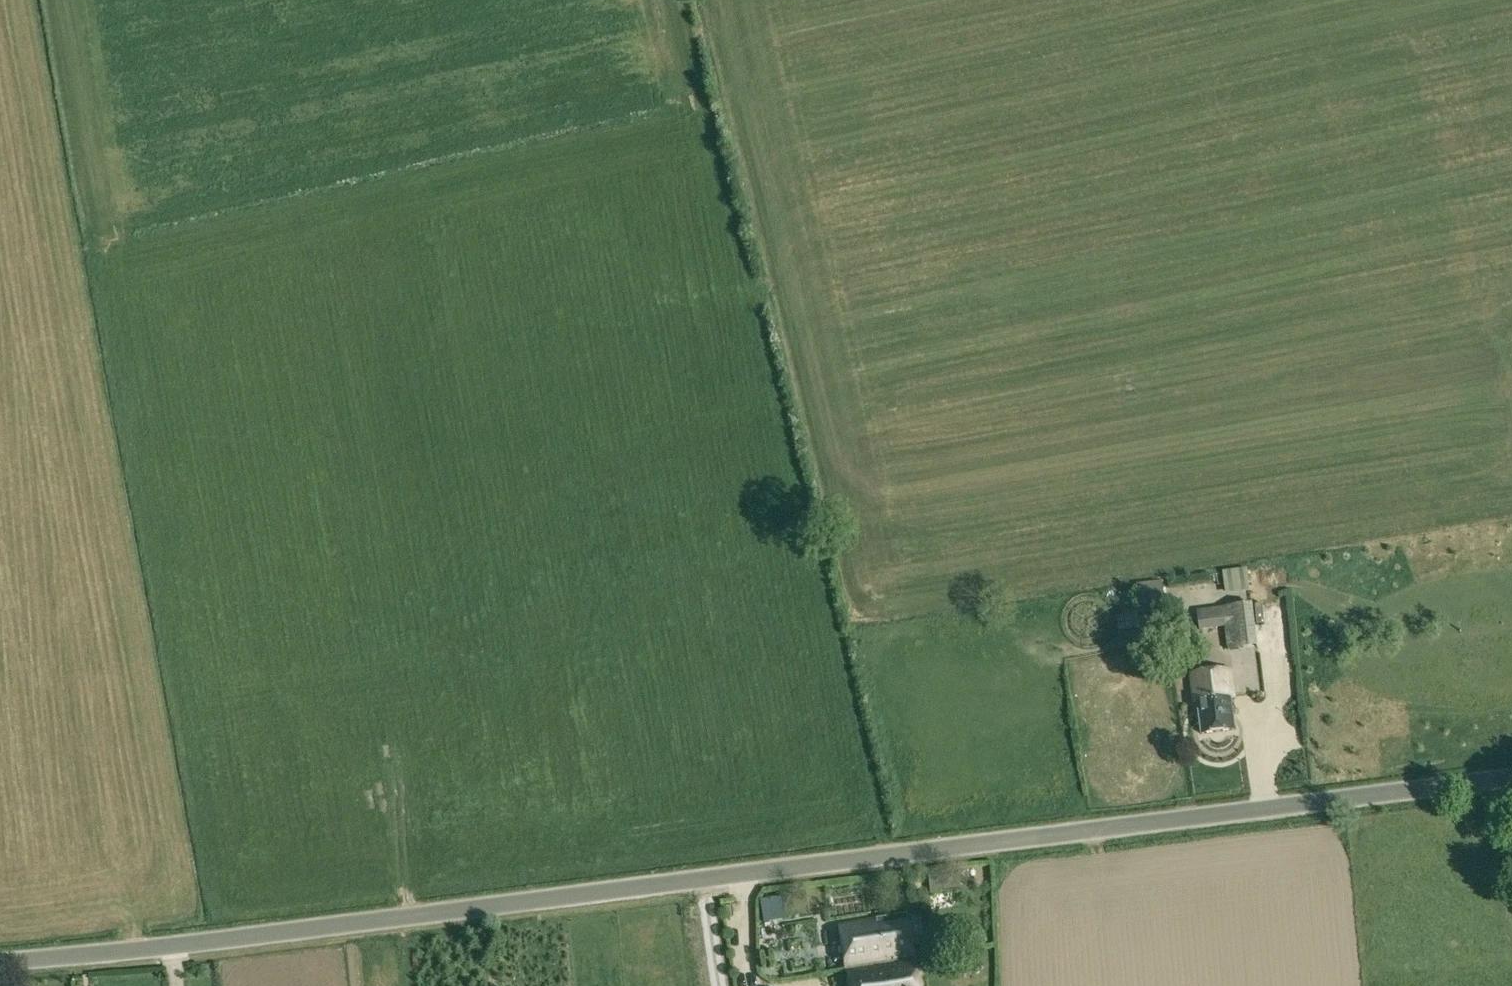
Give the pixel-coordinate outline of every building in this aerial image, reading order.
[(1220,566),(1222,588),(1253,586),(1251,563),(1220,566)] [(1228,650),(1241,648),(1235,605),(1197,611),(1200,631),(1225,628),(1228,650)] [(1191,676),(1195,703),(1198,703),(1202,735),(1235,731),(1232,699),(1235,699),(1231,671),(1191,676)] [(958,873),(929,876),(931,893),(960,891),(958,873)] [(839,927),(846,969),(911,959),(904,917),(839,927)] [(846,969),(849,985),(916,985),(911,959),(846,969)]
